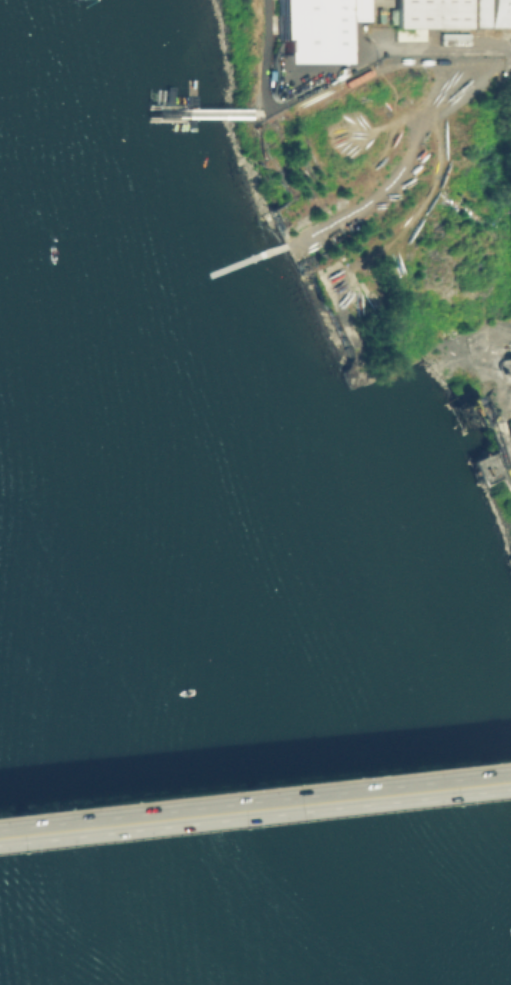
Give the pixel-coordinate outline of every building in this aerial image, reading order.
[(281,64),(280,0),(364,0),(364,21),(344,22),(344,63),(281,64)] [(392,25),(392,0),(466,0),(466,25),(392,25)] [(466,25),(466,0),(510,0),(510,25),(466,25)] [(391,39),(421,39),(421,28),(392,27),(391,39)]
